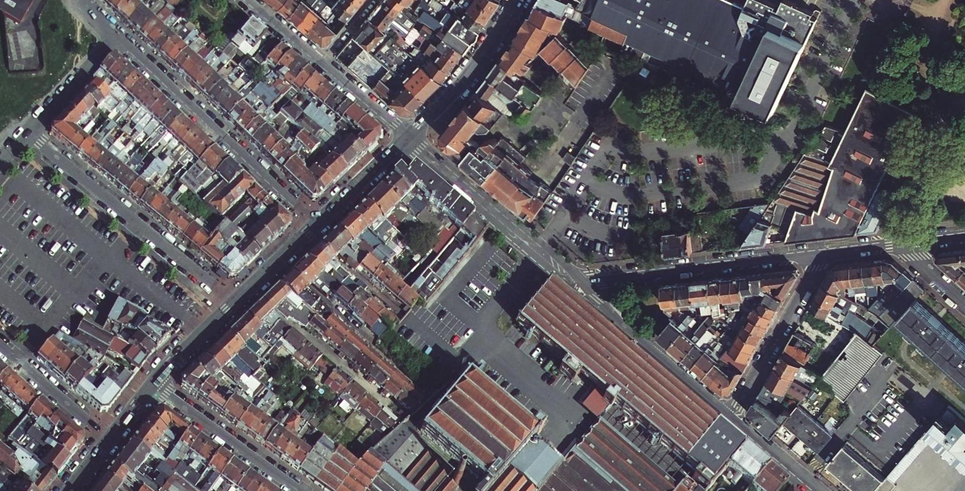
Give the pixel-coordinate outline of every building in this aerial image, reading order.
[(1,15),(20,26),(33,3),(28,0),(0,0),(0,14),(1,15)] [(126,0),(115,0),(115,1),(114,0),(113,0),(107,6),(114,13),(126,0)] [(120,18),(137,0),(126,0),(114,13),(120,18)] [(126,24),(144,5),(145,3),(141,0),(137,0),(120,18),(126,24)] [(133,30),(139,37),(154,20),(157,18),(161,13),(168,6),(166,4),(162,0),(160,0),(155,5),(159,9),(155,14),(151,10),(133,30)] [(166,4),(168,6),(172,9),(179,0),(169,0),(166,4)] [(298,0),(282,0),(277,6),(286,14),(298,0)] [(296,23),(310,7),(315,0),(307,0),(306,1),(304,0),(298,0),(286,14),(296,23)] [(310,7),(296,23),(305,30),(326,4),(321,0),(313,10),(310,7)] [(310,7),(313,10),(321,0),(315,0),(310,7)] [(345,20),(352,12),(338,0),(337,0),(335,3),(330,8),(334,11),(345,20)] [(354,0),(338,0),(352,12),(359,4),(354,0)] [(379,3),(398,19),(404,12),(389,0),(381,0),(379,3)] [(404,12),(406,15),(407,16),(410,12),(407,10),(410,6),(403,0),(389,0),(404,12)] [(410,6),(415,10),(419,14),(420,13),(425,6),(425,5),(423,3),(424,3),(421,0),(403,0),(410,6)] [(433,4),(449,16),(453,11),(442,3),(438,0),(436,0),(433,4)] [(459,2),(484,19),(491,9),(477,0),(456,0),(459,2)] [(497,0),(477,0),(491,9),(497,0)] [(568,16),(592,26),(598,14),(580,5),(569,0),(540,0),(538,2),(568,16)] [(580,5),(598,14),(631,31),(626,41),(624,47),(645,57),(634,74),(652,81),(659,64),(775,113),(819,17),(813,16),(816,11),(790,0),(785,0),(779,10),(776,8),(778,3),(772,0),(750,0),(748,4),(740,0),(583,0),(580,5)] [(459,2),(453,11),(478,28),(484,19),(459,2)] [(538,2),(536,6),(566,20),(568,16),(538,2)] [(398,19),(379,3),(373,10),(392,26),(404,37),(407,33),(401,28),(400,29),(395,24),(399,20),(398,19)] [(326,4),(305,30),(313,37),(334,11),(330,8),(326,4)] [(478,28),(453,11),(449,16),(433,4),(429,10),(442,19),(470,39),(478,28)] [(126,24),(133,30),(151,10),(150,9),(149,9),(144,5),(126,24)] [(168,19),(169,18),(175,12),(172,9),(168,6),(161,13),(168,19)] [(420,13),(422,15),(424,17),(429,10),(425,6),(420,13)] [(536,6),(516,39),(517,42),(535,53),(535,52),(538,54),(542,51),(565,76),(565,80),(570,85),(573,84),(577,88),(591,66),(555,29),(556,28),(561,30),(566,20),(536,6)] [(390,36),(399,44),(404,37),(392,26),(373,10),(368,17),(390,36)] [(415,10),(409,17),(414,21),(418,16),(419,14),(415,10)] [(442,19),(429,10),(424,17),(433,24),(432,27),(445,36),(448,39),(463,50),(470,39),(442,19)] [(326,43),(345,20),(334,11),(313,37),(321,44),(326,43)] [(176,24),(177,23),(182,18),(175,12),(169,18),(176,24)] [(399,20),(402,23),(405,20),(412,25),(414,21),(409,17),(408,16),(406,19),(404,17),(406,15),(404,12),(398,19),(399,20)] [(592,26),(626,41),(631,31),(598,14),(592,26)] [(430,25),(420,18),(418,16),(414,21),(412,25),(423,34),(430,25)] [(360,26),(376,40),(379,37),(384,42),(390,36),(368,17),(360,26)] [(157,18),(154,20),(161,27),(163,24),(157,18)] [(188,24),(182,18),(177,23),(184,29),(185,28),(188,24)] [(154,20),(139,37),(146,43),(161,27),(154,20)] [(400,29),(401,28),(404,24),(402,23),(399,20),(395,24),(400,29)] [(250,53),(266,34),(250,21),(235,39),(225,50),(220,47),(217,50),(223,55),(230,62),(234,65),(237,68),(250,53)] [(195,30),(188,24),(185,28),(191,34),(195,30)] [(429,46),(424,52),(448,70),(456,59),(427,37),(423,34),(412,25),(409,29),(407,33),(404,37),(410,41),(411,41),(415,36),(422,40),(429,46)] [(370,47),(376,40),(360,26),(353,35),(371,51),(374,54),(380,47),(378,45),(375,49),(373,47),(370,47)] [(161,27),(146,43),(152,49),(167,33),(161,27)] [(167,33),(152,49),(159,55),(179,34),(182,31),(179,29),(175,32),(172,29),(167,33)] [(201,35),(195,30),(191,34),(189,36),(195,41),(196,40),(201,35)] [(159,55),(165,61),(183,42),(185,40),(179,34),(159,55)] [(251,77),(259,69),(270,58),(261,50),(271,39),(266,34),(250,53),(237,68),(244,75),(249,79),(251,77)] [(427,37),(456,59),(463,50),(448,39),(444,45),(441,42),(441,41),(433,35),(432,36),(429,34),(427,37)] [(201,35),(196,40),(204,46),(208,42),(201,35)] [(231,35),(220,47),(225,50),(235,39),(231,35)] [(371,51),(353,35),(335,56),(354,71),(371,51)] [(424,97),(441,80),(410,53),(405,49),(399,44),(390,36),(384,42),(383,44),(380,47),(374,54),(389,66),(394,71),(399,64),(388,55),(391,51),(413,71),(404,80),(424,97)] [(404,37),(399,44),(405,49),(410,41),(404,37)] [(261,50),(270,58),(280,47),(271,39),(261,50)] [(517,42),(516,39),(513,43),(511,46),(532,63),(538,54),(535,52),(535,53),(517,42)] [(429,46),(422,40),(417,46),(424,52),(429,46)] [(183,42),(165,61),(171,67),(189,48),(183,42)] [(410,53),(441,80),(448,70),(424,52),(417,46),(416,45),(410,53)] [(511,46),(502,60),(513,68),(511,70),(517,75),(518,72),(529,71),(534,64),(532,63),(511,46)] [(263,76),(266,79),(279,66),(290,55),(280,47),(270,58),(259,69),(265,74),(263,76)] [(171,67),(178,73),(193,58),(190,54),(193,51),(189,48),(171,67)] [(215,48),(210,53),(215,58),(214,59),(217,61),(218,60),(223,55),(217,50),(215,48)] [(354,71),(371,87),(378,80),(389,66),(374,54),(371,51),(354,71)] [(101,80),(121,61),(114,54),(98,72),(93,76),(93,83),(97,86),(100,83),(99,82),(101,80)] [(230,62),(223,55),(218,60),(225,67),(230,62)] [(266,79),(264,81),(272,88),(297,62),(290,55),(279,66),(266,79)] [(193,58),(178,73),(185,80),(200,64),(197,61),(193,58)] [(185,80),(192,86),(211,67),(209,64),(204,60),(200,64),(185,80)] [(490,75),(533,109),(545,95),(526,82),(526,81),(517,75),(511,70),(513,68),(502,60),(490,75)] [(97,86),(104,92),(117,78),(127,67),(121,61),(101,80),(99,82),(100,83),(97,86)] [(272,88),(264,81),(263,82),(258,87),(251,95),(260,103),(262,105),(264,106),(268,110),(291,88),(307,70),(297,62),(272,88)] [(192,86),(198,93),(219,72),(212,65),(211,67),(192,86)] [(237,68),(234,65),(227,73),(230,76),(231,75),(237,68)] [(389,66),(378,80),(379,81),(381,79),(413,107),(424,97),(404,80),(394,71),(389,66)] [(117,78),(104,92),(111,98),(114,96),(113,95),(115,93),(115,94),(135,74),(127,67),(117,78)] [(244,75),(237,68),(231,75),(237,81),(239,80),(244,75)] [(291,88),(268,110),(271,113),(277,107),(280,104),(284,109),(291,102),(300,94),(301,92),(303,90),(315,76),(307,70),(291,88)] [(198,93),(205,100),(226,79),(219,72),(198,93)] [(141,80),(135,74),(115,94),(115,93),(113,95),(114,96),(111,98),(119,105),(121,103),(141,80)] [(249,79),(244,75),(239,80),(246,86),(247,85),(251,81),(249,79)] [(526,118),(533,109),(490,75),(478,91),(504,111),(512,118),(517,111),(526,118)] [(257,76),(253,79),(251,81),(256,85),(258,87),(263,82),(257,76)] [(313,99),(325,85),(315,76),(303,90),(307,94),(304,98),(309,103),(311,100),(313,99)] [(226,79),(205,100),(212,106),(232,87),(233,85),(226,79)] [(411,109),(413,107),(381,79),(379,81),(378,80),(371,87),(398,110),(411,109)] [(141,80),(121,103),(126,107),(119,114),(122,116),(128,109),(127,109),(129,106),(130,107),(148,87),(141,80)] [(256,85),(251,81),(247,85),(251,89),(256,85)] [(93,83),(87,89),(113,112),(119,105),(111,98),(104,92),(97,86),(93,83)] [(318,112),(334,93),(325,85),(313,99),(317,103),(313,107),(318,112)] [(131,112),(134,116),(155,93),(148,87),(130,107),(129,106),(127,109),(128,109),(122,116),(121,116),(124,119),(128,115),(131,112)] [(212,106),(219,113),(238,94),(232,87),(212,106)] [(880,187),(890,165),(916,112),(869,87),(847,131),(827,125),(819,134),(805,154),(831,164),(826,181),(815,214),(799,208),(791,229),(787,241),(857,232),(871,204),(880,187)] [(99,112),(103,116),(107,111),(110,114),(113,112),(87,89),(80,96),(99,112)] [(478,91),(444,131),(445,141),(454,148),(466,147),(470,142),(467,140),(471,136),(476,130),(491,126),(504,111),(478,91)] [(146,115),(161,99),(155,93),(134,116),(138,119),(134,124),(136,126),(137,125),(146,115)] [(238,94),(219,113),(226,119),(244,101),(246,99),(239,93),(238,94)] [(340,99),(334,93),(318,112),(324,117),(340,99)] [(248,105),(244,101),(226,119),(235,128),(253,109),(258,105),(260,103),(251,95),(249,96),(253,100),(248,105)] [(95,116),(99,112),(80,96),(73,103),(88,117),(91,114),(95,116)] [(142,131),(146,127),(145,126),(147,124),(148,125),(167,105),(161,99),(146,115),(137,125),(142,131)] [(347,104),(340,99),(324,117),(330,123),(347,104)] [(297,126),(304,133),(311,139),(319,147),(322,149),(330,157),(346,172),(357,162),(323,130),(331,123),(330,123),(324,117),(318,112),(313,107),(312,105),(303,114),(291,102),(284,109),(282,111),(289,119),(297,126)] [(82,123),(88,117),(73,103),(66,111),(82,124),(82,123)] [(336,128),(353,110),(347,104),(330,123),(331,123),(336,128)] [(145,126),(146,127),(147,127),(149,126),(152,129),(146,135),(148,137),(153,133),(174,111),(167,105),(148,125),(147,124),(145,126)] [(235,128),(243,135),(265,114),(268,110),(264,106),(257,113),(253,109),(235,128)] [(265,114),(267,116),(272,121),(276,117),(271,113),(268,110),(265,114)] [(377,130),(353,110),(336,128),(365,154),(377,143),(377,130)] [(70,128),(72,128),(74,128),(76,126),(78,127),(82,124),(66,111),(58,118),(67,125),(70,128)] [(162,138),(181,118),(174,111),(153,133),(156,137),(151,143),(154,146),(160,140),(158,138),(160,136),(162,138)] [(271,121),(279,128),(289,119),(282,111),(276,117),(272,121),(271,121)] [(265,114),(243,135),(250,142),(265,128),(269,124),(264,119),(267,116),(265,114)] [(72,130),(72,128),(70,128),(67,125),(58,118),(50,127),(50,133),(60,141),(70,130),(72,130)] [(188,124),(181,118),(162,138),(160,136),(158,138),(160,140),(167,146),(177,136),(188,124)] [(279,128),(286,136),(297,126),(289,119),(279,128)] [(125,126),(118,120),(113,125),(115,126),(120,131),(125,126)] [(94,133),(76,154),(85,161),(105,137),(115,126),(113,125),(109,121),(97,135),(94,133)] [(365,154),(336,128),(331,123),(323,130),(357,162),(365,154)] [(177,136),(167,146),(170,150),(165,154),(157,163),(160,165),(166,159),(170,155),(173,152),(172,151),(174,149),(175,150),(194,131),(188,124),(177,136)] [(120,131),(126,136),(130,132),(131,131),(125,126),(120,131)] [(304,133),(297,126),(286,136),(283,141),(281,143),(267,158),(274,165),(290,149),(295,144),(294,143),(304,133)] [(70,130),(60,141),(68,147),(84,129),(82,127),(76,131),(74,130),(72,130),(70,130)] [(272,134),(265,128),(250,142),(259,151),(276,136),(273,133),(272,134)] [(68,147),(76,154),(94,133),(95,132),(91,129),(88,132),(84,129),(68,147)] [(176,161),(179,158),(184,152),(200,136),(194,131),(175,150),(174,149),(172,151),(173,152),(170,155),(176,161)] [(136,137),(130,132),(126,136),(131,140),(132,141),(136,137)] [(296,156),(301,149),(311,139),(304,133),(294,143),(295,144),(290,149),(274,165),(281,172),(292,161),(295,158),(297,156),(296,156)] [(476,146),(466,158),(466,159),(466,160),(512,198),(532,174),(534,171),(523,162),(528,155),(505,135),(501,140),(498,138),(497,137),(488,138),(482,145),(481,146),(480,145),(476,146)] [(102,175),(113,161),(131,140),(126,136),(119,144),(116,141),(113,144),(93,168),(102,175)] [(184,152),(179,158),(183,162),(185,160),(187,162),(207,142),(200,136),(184,152)] [(259,151),(267,158),(281,143),(277,140),(279,138),(276,136),(259,151)] [(482,145),(471,136),(467,140),(470,142),(466,147),(454,148),(466,158),(476,146),(480,145),(481,146),(482,145)] [(105,137),(85,161),(93,168),(113,144),(108,140),(105,137)] [(311,139),(301,149),(308,157),(319,147),(311,139)] [(188,167),(191,170),(203,158),(213,149),(207,142),(187,162),(188,164),(187,165),(188,167)] [(167,146),(162,151),(165,154),(170,150),(167,146)] [(314,157),(322,149),(319,147),(308,157),(304,160),(305,161),(331,186),(346,172),(330,157),(321,165),(317,164),(319,162),(314,157)] [(159,154),(152,148),(147,154),(153,160),(159,154)] [(195,181),(220,155),(213,149),(203,158),(191,170),(188,173),(182,179),(179,182),(178,182),(183,186),(187,190),(193,196),(197,192),(202,187),(195,181)] [(570,150),(564,158),(573,163),(578,155),(570,150)] [(789,205),(799,208),(815,214),(826,181),(831,164),(805,154),(780,192),(775,199),(780,201),(777,209),(776,213),(773,223),(782,226),(789,205)] [(202,187),(228,163),(220,155),(195,181),(202,187)] [(110,181),(121,168),(129,158),(127,156),(125,158),(122,156),(116,164),(113,161),(102,175),(110,181)] [(547,180),(557,187),(573,163),(564,158),(563,157),(547,180)] [(172,165),(166,159),(160,165),(166,171),(170,167),(172,165)] [(299,163),(297,165),(303,169),(301,171),(324,193),(331,186),(305,161),(303,162),(300,160),(299,163)] [(125,171),(121,168),(110,181),(118,188),(129,175),(138,165),(133,161),(125,171)] [(303,169),(297,165),(292,161),(281,172),(311,199),(316,200),(324,193),(301,171),(303,169)] [(150,168),(127,195),(138,205),(149,191),(142,185),(146,181),(148,181),(150,180),(155,174),(160,179),(162,176),(166,171),(160,165),(157,163),(155,162),(150,168)] [(231,184),(241,175),(228,163),(202,187),(197,192),(199,195),(202,192),(207,197),(202,203),(207,208),(216,199),(222,193),(231,184)] [(118,188),(127,195),(150,168),(146,164),(134,178),(129,175),(118,188)] [(166,171),(172,176),(175,172),(170,167),(166,171)] [(889,191),(880,187),(871,204),(887,212),(896,194),(895,194),(905,172),(894,167),(891,174),(896,177),(889,191)] [(408,194),(415,201),(421,207),(425,210),(444,228),(455,238),(472,218),(449,198),(413,168),(401,168),(392,176),(404,190),(408,194)] [(166,171),(162,176),(167,181),(172,176),(166,171)] [(172,176),(175,179),(179,182),(182,179),(175,172),(172,176)] [(541,180),(532,174),(512,198),(521,206),(535,188),(536,189),(541,180)] [(243,195),(253,186),(241,175),(231,184),(243,195)] [(149,191),(138,205),(146,211),(167,188),(168,187),(165,184),(167,181),(162,176),(160,179),(155,184),(149,191)] [(404,190),(392,176),(382,186),(416,220),(425,210),(421,207),(418,210),(421,213),(420,214),(411,205),(415,201),(408,194),(404,190)] [(142,185),(149,191),(155,184),(150,180),(148,181),(146,181),(142,185)] [(521,206),(535,218),(555,189),(541,180),(536,189),(535,188),(521,206)] [(231,184),(222,193),(234,205),(243,195),(231,184)] [(435,238),(416,220),(382,186),(365,202),(394,231),(400,224),(389,213),(395,207),(396,208),(397,210),(405,218),(402,221),(432,251),(439,242),(435,238)] [(167,188),(146,211),(155,218),(174,197),(175,195),(171,192),(167,188)] [(250,200),(253,203),(261,194),(255,188),(244,198),(249,202),(250,200)] [(222,193),(216,199),(228,211),(234,205),(222,193)] [(289,225),(289,220),(261,194),(253,203),(259,208),(273,221),(283,231),(289,225)] [(163,225),(180,207),(175,203),(178,200),(174,197),(155,218),(163,225)] [(207,208),(218,217),(219,219),(228,211),(216,199),(207,208)] [(780,201),(775,199),(772,202),(770,205),(777,209),(780,201)] [(212,237),(222,245),(231,254),(245,267),(259,254),(235,232),(247,220),(253,214),(259,208),(253,203),(250,200),(249,202),(229,221),(228,219),(227,221),(224,223),(222,221),(219,219),(218,217),(209,227),(200,219),(197,222),(204,229),(212,237)] [(394,231),(365,202),(350,217),(367,231),(384,246),(391,238),(394,240),(396,237),(394,235),(396,233),(394,231)] [(887,212),(871,204),(857,232),(877,230),(879,229),(887,212)] [(782,226),(791,229),(799,208),(789,205),(782,226)] [(188,214),(180,207),(163,225),(172,232),(188,214)] [(273,221),(259,208),(253,214),(258,219),(262,223),(277,237),(283,231),(273,221)] [(444,228),(425,210),(416,220),(435,238),(444,228)] [(767,243),(773,223),(776,213),(767,210),(743,246),(767,243)] [(188,214),(172,232),(180,239),(196,222),(188,214)] [(253,214),(247,220),(271,243),(277,237),(262,223),(259,226),(260,223),(256,220),(258,219),(253,214)] [(356,241),(367,231),(350,217),(336,230),(367,258),(369,259),(375,253),(365,245),(363,244),(361,244),(361,245),(356,241)] [(487,230),(472,218),(455,238),(453,240),(464,249),(468,253),(487,230)] [(271,243),(247,220),(235,232),(259,254),(271,243)] [(197,222),(196,222),(180,239),(189,246),(204,229),(197,222)] [(212,237),(204,229),(189,246),(198,253),(212,237)] [(699,236),(701,236),(700,229),(690,230),(693,252),(700,251),(699,236)] [(319,246),(335,259),(336,257),(338,256),(348,246),(351,249),(351,252),(354,254),(352,257),(361,265),(367,258),(336,230),(321,245),(319,246)] [(693,252),(690,230),(657,234),(660,256),(693,252)] [(222,245),(212,237),(198,253),(218,270),(227,278),(235,277),(245,267),(231,254),(226,258),(219,252),(221,249),(220,248),(222,245)] [(459,255),(464,249),(453,240),(427,271),(434,277),(455,252),(459,255)] [(319,246),(307,259),(339,286),(346,278),(348,280),(350,277),(332,262),(335,259),(319,246)] [(424,248),(418,254),(424,260),(430,253),(424,248)] [(468,253),(464,249),(459,255),(455,252),(434,277),(427,271),(408,293),(417,301),(423,306),(468,253)] [(958,278),(964,270),(964,260),(964,250),(941,253),(938,260),(958,278)] [(418,254),(416,253),(412,257),(419,265),(424,260),(418,254)] [(413,271),(395,256),(382,270),(392,280),(400,286),(413,271)] [(359,266),(363,269),(372,277),(380,269),(369,259),(367,258),(361,265),(359,266)] [(307,259),(300,265),(332,292),(333,290),(336,293),(332,298),(333,299),(335,300),(336,298),(354,313),(352,315),(363,325),(364,323),(370,328),(369,329),(378,337),(387,328),(377,319),(364,308),(352,298),(339,286),(307,259)] [(887,281),(885,259),(875,260),(877,282),(881,282),(882,294),(879,294),(879,299),(888,289),(887,281)] [(887,259),(885,259),(887,281),(892,280),(893,284),(905,270),(894,261),(887,259)] [(349,260),(346,263),(355,271),(357,269),(359,266),(357,264),(356,266),(349,260)] [(875,260),(865,261),(868,283),(871,283),(874,304),(879,299),(879,294),(877,282),(875,260)] [(868,283),(865,261),(853,263),(855,285),(860,284),(860,287),(863,287),(864,303),(870,303),(868,283)] [(853,263),(843,264),(845,285),(849,285),(850,295),(856,295),(855,285),(853,263)] [(832,269),(824,283),(842,293),(843,291),(841,289),(843,286),(845,285),(843,264),(839,265),(832,269)] [(332,292),(300,265),(292,272),(290,274),(307,289),(309,287),(311,285),(326,298),(328,296),(332,299),(333,299),(332,298),(336,293),(333,290),(332,292)] [(380,269),(372,277),(385,288),(392,280),(382,270),(380,269)] [(798,270),(784,271),(783,284),(778,283),(775,291),(787,297),(800,274),(798,270)] [(905,270),(893,284),(888,289),(879,299),(874,304),(870,308),(869,309),(880,316),(914,279),(905,270)] [(766,286),(769,288),(775,291),(778,283),(783,284),(784,271),(765,273),(766,286)] [(767,293),(769,288),(766,286),(765,273),(754,275),(756,291),(763,292),(765,292),(767,293)] [(290,274),(279,285),(315,316),(325,324),(332,316),(331,309),(327,306),(323,312),(317,307),(322,302),(307,289),(290,274)] [(754,275),(744,276),(746,298),(747,301),(752,300),(751,292),(756,291),(754,275)] [(746,298),(744,276),(734,277),(737,308),(741,308),(742,308),(741,299),(746,298)] [(737,308),(734,277),(724,278),(726,299),(727,310),(731,310),(731,312),(730,315),(732,314),(734,315),(735,314),(736,314),(738,311),(737,308)] [(726,299),(724,278),(711,280),(714,300),(715,310),(716,319),(719,318),(717,300),(726,299)] [(914,279),(880,316),(891,326),(899,317),(917,297),(925,289),(914,279)] [(405,290),(400,286),(392,280),(385,288),(397,299),(405,290)] [(699,302),(714,300),(711,280),(693,282),(696,302),(699,302)] [(612,403),(693,471),(676,490),(706,490),(727,466),(744,448),(548,282),(515,321),(565,363),(558,371),(572,383),(579,375),(605,397),(601,401),(608,408),(612,403)] [(678,284),(681,303),(690,302),(691,312),(697,314),(696,302),(693,282),(678,284)] [(858,332),(859,331),(859,330),(875,343),(891,326),(880,316),(869,309),(865,307),(842,293),(824,283),(816,296),(847,314),(842,323),(858,332)] [(681,303),(678,284),(663,286),(665,305),(671,304),(676,317),(680,313),(682,311),(681,303)] [(275,310),(283,316),(287,320),(289,317),(305,328),(315,316),(279,285),(264,300),(275,310)] [(763,298),(764,298),(781,308),(787,297),(775,291),(769,288),(767,293),(763,298)] [(360,289),(352,298),(364,308),(372,300),(360,289)] [(405,290),(397,299),(410,310),(417,301),(408,293),(405,290)] [(816,296),(811,305),(829,315),(832,310),(835,311),(834,312),(840,316),(837,320),(842,323),(847,314),(816,296)] [(917,297),(899,317),(964,377),(964,341),(917,297)] [(781,308),(764,298),(762,302),(756,298),(755,299),(752,303),(776,316),(781,308)] [(263,301),(247,316),(268,334),(272,330),(280,320),(273,312),(274,311),(275,310),(264,300),(263,301)] [(372,300),(364,308),(377,319),(385,310),(372,300)] [(751,314),(771,325),(776,316),(752,303),(749,301),(747,304),(747,307),(753,310),(751,314)] [(108,302),(103,307),(107,312),(112,306),(108,302)] [(112,323),(112,327),(119,331),(121,328),(136,336),(154,353),(169,339),(167,337),(153,330),(137,321),(139,317),(115,305),(106,321),(112,323)] [(776,366),(768,380),(802,400),(819,378),(840,353),(858,332),(842,323),(837,320),(829,315),(811,305),(784,352),(805,364),(816,344),(820,347),(812,361),(821,366),(817,371),(815,370),(807,384),(776,366)] [(735,314),(734,315),(766,333),(771,325),(751,314),(749,318),(739,312),(741,308),(737,308),(738,311),(736,314),(735,314)] [(397,321),(385,310),(377,319),(387,328),(389,330),(397,321)] [(685,329),(670,346),(684,358),(716,320),(716,319),(715,310),(708,311),(708,312),(704,312),(704,315),(710,314),(696,331),(697,332),(694,336),(685,329)] [(659,337),(670,346),(685,329),(697,314),(691,312),(688,312),(683,318),(685,321),(681,326),(674,319),(659,337)] [(741,331),(761,342),(766,333),(734,315),(732,314),(730,315),(728,315),(724,321),(726,322),(731,325),(733,322),(741,326),(742,324),(745,325),(741,331)] [(247,316),(240,322),(262,341),(268,334),(247,316)] [(325,324),(315,316),(305,328),(310,332),(313,329),(323,337),(330,329),(325,324)] [(343,325),(332,316),(325,324),(330,329),(336,334),(343,325)] [(152,324),(139,317),(137,321),(153,330),(155,326),(152,324)] [(716,320),(684,358),(694,366),(708,349),(704,346),(708,342),(712,338),(723,326),(726,322),(724,321),(719,318),(716,319),(716,320)] [(291,329),(280,320),(272,330),(283,339),(291,329)] [(89,351),(102,358),(107,349),(118,355),(120,350),(128,355),(126,359),(130,365),(138,371),(146,361),(134,350),(123,344),(108,335),(83,321),(71,341),(76,344),(89,351)] [(262,341),(240,322),(228,334),(244,348),(259,362),(263,361),(272,350),(266,344),(262,341)] [(353,334),(343,325),(336,334),(345,341),(346,343),(353,334)] [(134,350),(146,361),(154,353),(136,336),(121,328),(119,331),(112,327),(108,335),(123,344),(134,350)] [(756,351),(761,342),(741,331),(738,336),(736,335),(737,333),(728,328),(727,330),(725,333),(756,351)] [(305,341),(291,329),(283,339),(297,351),(305,341)] [(323,337),(338,350),(345,341),(336,334),(330,329),(323,337)] [(884,352),(859,331),(858,332),(840,353),(819,378),(845,399),(884,352)] [(735,342),(731,348),(751,359),(756,351),(725,333),(721,337),(731,343),(733,341),(735,342)] [(56,345),(64,337),(58,334),(37,358),(44,364),(59,348),(56,345)] [(252,379),(260,371),(261,370),(241,352),(244,348),(228,334),(213,349),(235,369),(249,382),(252,379)] [(268,334),(262,341),(266,344),(272,338),(268,334)] [(368,347),(353,334),(346,343),(360,354),(361,355),(368,347)] [(721,357),(730,347),(719,340),(718,338),(708,349),(694,366),(705,376),(718,361),(721,357)] [(44,364),(52,371),(76,344),(71,341),(68,344),(62,351),(59,348),(44,364)] [(322,356),(305,341),(297,351),(314,366),(322,356)] [(342,359),(345,356),(352,362),(360,354),(346,343),(345,341),(338,350),(340,352),(338,355),(342,359)] [(76,344),(52,371),(63,381),(79,363),(82,359),(89,351),(76,344)] [(368,347),(361,355),(374,366),(375,367),(382,359),(368,347)] [(738,367),(745,371),(751,359),(731,348),(730,347),(721,357),(727,360),(728,362),(731,363),(733,364),(738,367)] [(213,349),(204,357),(225,377),(237,388),(241,392),(244,394),(249,389),(231,373),(235,369),(213,349)] [(120,350),(118,355),(126,359),(128,355),(120,350)] [(75,391),(91,373),(104,358),(102,358),(89,351),(82,359),(84,361),(86,358),(91,363),(86,368),(79,363),(63,381),(75,391)] [(815,370),(805,364),(784,352),(776,366),(807,384),(815,370)] [(374,366),(361,355),(360,354),(352,362),(355,365),(352,368),(357,371),(359,368),(367,375),(374,366)] [(225,377),(204,357),(194,367),(204,375),(210,381),(214,385),(224,393),(229,398),(232,401),(235,398),(241,392),(237,388),(234,392),(221,380),(225,377)] [(382,359),(375,367),(389,379),(396,371),(382,359)] [(712,382),(725,367),(723,365),(718,361),(705,376),(712,382)] [(118,397),(133,378),(125,371),(123,369),(118,375),(107,366),(97,379),(98,380),(118,397)] [(374,381),(381,387),(389,379),(375,367),(374,366),(367,375),(370,377),(367,380),(371,384),(374,381)] [(196,384),(204,375),(194,367),(181,379),(181,386),(196,397),(203,389),(196,384)] [(720,389),(733,374),(728,370),(725,367),(712,382),(720,389)] [(733,392),(745,371),(738,367),(733,374),(720,389),(725,393),(733,392)] [(253,403),(265,389),(256,382),(252,379),(249,382),(235,369),(231,373),(249,389),(244,394),(246,396),(253,403)] [(328,379),(344,392),(353,382),(337,369),(328,379)] [(14,377),(7,371),(0,378),(0,393),(14,377)] [(252,379),(256,382),(264,374),(260,371),(252,379)] [(411,384),(396,371),(389,379),(403,391),(404,392),(411,384)] [(75,391),(88,402),(94,396),(88,391),(98,380),(97,379),(91,373),(75,391)] [(2,405),(21,383),(14,377),(0,393),(0,403),(2,405)] [(678,488),(598,419),(559,465),(531,442),(540,432),(533,424),(530,429),(465,377),(461,383),(421,431),(482,483),(477,490),(676,490),(678,488)] [(403,391),(389,379),(381,387),(384,390),(382,393),(386,396),(388,393),(396,400),(403,391)] [(94,396),(88,402),(99,412),(107,412),(117,399),(118,397),(98,380),(88,391),(94,396)] [(196,397),(205,404),(213,396),(207,392),(214,385),(210,381),(203,389),(196,397)] [(368,395),(353,382),(344,392),(359,405),(368,395)] [(21,383),(2,405),(9,411),(28,390),(21,383)] [(411,384),(404,392),(419,405),(427,397),(411,384)] [(35,396),(28,390),(9,411),(17,418),(24,409),(35,396)] [(409,411),(402,418),(406,421),(422,407),(419,405),(404,392),(403,391),(396,400),(409,411)] [(780,417),(782,415),(769,405),(772,401),(760,394),(757,399),(772,410),(780,417)] [(383,408),(368,395),(359,405),(375,418),(383,408)] [(35,396),(24,409),(29,414),(40,400),(35,396)] [(205,404),(221,415),(232,401),(229,398),(224,404),(213,396),(205,404)] [(228,420),(237,426),(249,409),(246,406),(249,402),(252,405),(254,403),(253,403),(246,396),(241,403),(228,420)] [(430,399),(427,397),(419,405),(422,407),(430,399)] [(221,415),(228,420),(241,403),(235,398),(232,401),(221,415)] [(249,409),(237,426),(246,433),(266,406),(269,402),(264,398),(258,407),(254,403),(252,405),(249,409)] [(752,416),(761,423),(770,413),(772,410),(757,399),(751,410),(752,416)] [(57,415),(40,400),(29,414),(8,439),(14,444),(17,446),(32,429),(33,430),(35,429),(36,427),(41,421),(47,427),(57,415)] [(792,412),(785,421),(802,436),(819,450),(833,434),(798,405),(792,412)] [(961,414),(950,405),(942,415),(953,424),(961,414)] [(266,406),(246,433),(255,440),(268,422),(264,418),(270,409),(266,406)] [(285,407),(280,413),(285,417),(290,411),(285,407)] [(399,422),(383,408),(375,418),(390,432),(399,422)] [(180,443),(190,429),(162,409),(155,411),(149,418),(177,441),(180,443)] [(770,413),(761,423),(774,434),(785,421),(792,412),(787,409),(782,415),(780,417),(772,410),(770,413)] [(281,423),(264,446),(273,452),(298,417),(294,414),(291,412),(290,414),(291,415),(284,425),(281,423)] [(268,422),(255,440),(264,446),(281,423),(285,417),(280,413),(272,424),(268,422)] [(961,414),(953,424),(942,415),(928,430),(964,462),(964,418),(961,414)] [(81,436),(57,415),(47,427),(59,437),(76,452),(82,444),(81,436)] [(273,452),(281,459),(298,436),(294,433),(303,421),(298,417),(273,452)] [(143,427),(169,447),(173,442),(175,444),(177,441),(149,418),(143,427)] [(47,443),(68,461),(76,452),(59,437),(47,427),(41,421),(36,427),(50,440),(47,443)] [(298,436),(301,431),(306,424),(303,421),(294,433),(298,436)] [(402,425),(399,422),(390,432),(392,433),(402,425)] [(306,424),(301,431),(305,434),(310,427),(306,425),(306,424)] [(455,489),(446,480),(454,471),(415,438),(417,437),(402,425),(392,433),(388,437),(370,453),(369,453),(356,467),(339,490),(454,490),(455,489)] [(154,448),(163,455),(169,448),(169,447),(143,427),(141,429),(150,437),(151,440),(157,444),(154,448)] [(298,436),(281,459),(290,465),(314,431),(310,427),(305,434),(301,431),(298,436)] [(56,476),(68,461),(47,443),(40,437),(33,430),(32,429),(17,446),(21,449),(33,459),(36,461),(39,458),(38,453),(28,445),(31,441),(41,449),(43,447),(47,451),(43,455),(44,459),(40,464),(45,468),(56,476)] [(33,430),(40,437),(42,435),(35,429),(33,430)] [(141,429),(131,442),(162,467),(165,463),(161,459),(163,455),(154,448),(157,444),(151,440),(150,437),(141,429)] [(200,437),(190,429),(180,443),(174,451),(171,455),(170,457),(168,459),(165,463),(162,467),(168,471),(179,456),(184,459),(188,453),(200,437)] [(290,465),(299,472),(316,448),(312,445),(319,435),(314,431),(290,465)] [(182,461),(181,463),(188,469),(208,443),(200,437),(188,453),(192,456),(185,464),(182,461)] [(922,438),(889,477),(895,482),(928,443),(922,438)] [(331,446),(323,439),(316,448),(299,472),(325,490),(339,490),(356,467),(331,446)] [(173,442),(169,447),(169,448),(174,451),(180,443),(177,441),(175,444),(173,442)] [(192,490),(172,475),(168,471),(162,467),(131,442),(124,451),(160,480),(155,487),(160,490),(193,490),(192,490)] [(200,462),(208,468),(220,452),(208,443),(188,469),(181,463),(172,475),(192,490),(200,480),(200,479),(195,475),(200,468),(198,466),(200,462)] [(25,465),(27,462),(17,454),(21,449),(17,446),(14,444),(11,448),(9,447),(6,451),(0,447),(0,468),(13,479),(22,468),(25,465)] [(886,480),(846,445),(829,464),(860,490),(876,490),(886,480)] [(752,487),(768,468),(744,448),(727,466),(737,475),(742,479),(752,487)] [(33,459),(21,449),(17,454),(27,462),(29,463),(33,459)] [(113,465),(143,489),(146,490),(160,490),(155,487),(160,480),(124,451),(113,465)] [(233,460),(220,452),(208,468),(207,470),(213,475),(206,485),(202,490),(210,490),(212,488),(219,479),(233,460)] [(39,469),(43,471),(45,468),(40,464),(36,461),(33,459),(29,463),(37,469),(39,469)] [(233,460),(219,479),(223,482),(216,490),(223,490),(241,466),(233,460)] [(22,468),(47,488),(53,480),(43,471),(39,469),(37,469),(29,463),(27,467),(25,465),(22,468)] [(129,490),(141,490),(143,489),(113,465),(106,474),(105,475),(121,488),(122,487),(123,486),(129,490)] [(223,490),(229,490),(231,488),(235,490),(249,472),(241,466),(223,490)] [(13,479),(0,468),(0,486),(7,490),(29,490),(13,479)] [(13,479),(29,490),(44,490),(47,488),(22,468),(13,479)] [(43,471),(53,480),(56,476),(45,468),(43,471)] [(750,489),(752,490),(780,490),(786,484),(768,468),(752,487),(750,489)] [(213,475),(207,470),(200,479),(200,480),(206,485),(213,475)] [(249,472),(235,490),(247,490),(257,478),(249,472)] [(105,475),(99,483),(109,490),(125,490),(121,488),(105,475)] [(742,479),(737,475),(730,483),(735,487),(742,479)] [(461,484),(461,482),(461,480),(460,478),(458,477),(456,477),(454,477),(453,478),(451,480),(451,482),(451,484),(453,485),(454,487),(456,487),(458,487),(460,485),(461,484)] [(897,484),(895,482),(889,477),(886,480),(876,490),(891,490),(897,484)] [(247,490),(259,490),(265,484),(257,478),(247,490)] [(223,482),(219,479),(212,488),(216,490),(223,482)]
